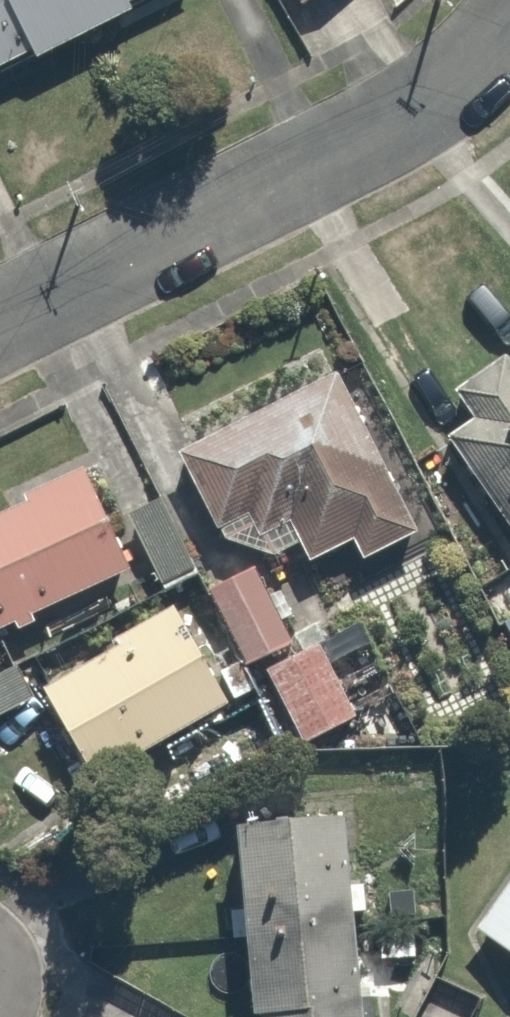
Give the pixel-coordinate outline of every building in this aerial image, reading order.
[(144,0),(0,0),(0,65),(144,0)] [(459,389),(471,408),(444,424),(509,535),(509,359),(459,389)] [(182,442),(230,535),(256,521),(292,503),(313,544),(348,525),(360,549),(422,517),(341,360),(182,442)] [(131,562),(83,465),(0,506),(0,618),(10,613),(13,619),(34,609),(31,602),(87,575),(91,582),(131,562)] [(178,485),(129,510),(159,570),(208,546),(178,485)] [(261,560),(209,586),(242,654),(294,629),(261,560)] [(173,590),(36,663),(91,767),(228,694),(173,590)] [(316,641),(267,669),(295,718),(344,689),(316,641)] [(336,797),(233,806),(252,1016),(356,1016),(336,797)] [(474,923),(509,947),(509,869),(474,923)]
